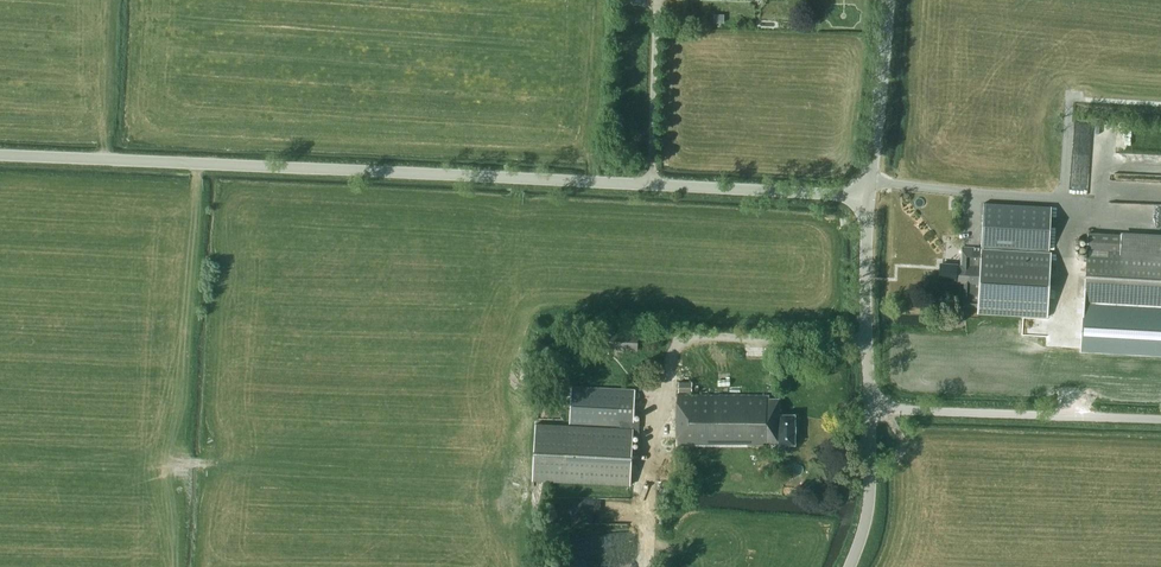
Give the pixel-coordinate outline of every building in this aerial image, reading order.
[(1077,122),(1072,191),(1090,192),(1095,123),(1077,122)] [(1051,207),(983,203),(981,246),(1049,249),(1051,207)] [(1088,233),(1083,301),(1160,306),(1160,237),(1088,233)] [(961,265),(940,264),(939,281),(965,282),(963,306),(978,307),(977,313),(1047,318),(1051,252),(962,247),(961,265)] [(618,332),(610,332),(610,334),(602,334),(601,345),(610,345),(610,348),(637,349),(638,333),(618,332)] [(711,361),(725,362),(725,349),(711,349),(711,361)] [(679,392),(692,392),(692,382),(679,382),(679,392)] [(635,389),(572,386),(569,423),(568,423),(538,422),(534,469),(533,480),(630,485),(630,474),(635,389)] [(769,394),(720,394),(677,394),(677,445),(762,445),(762,442),(778,442),(778,444),(795,444),(795,413),(779,413),(779,398),(769,398),(769,394)]
